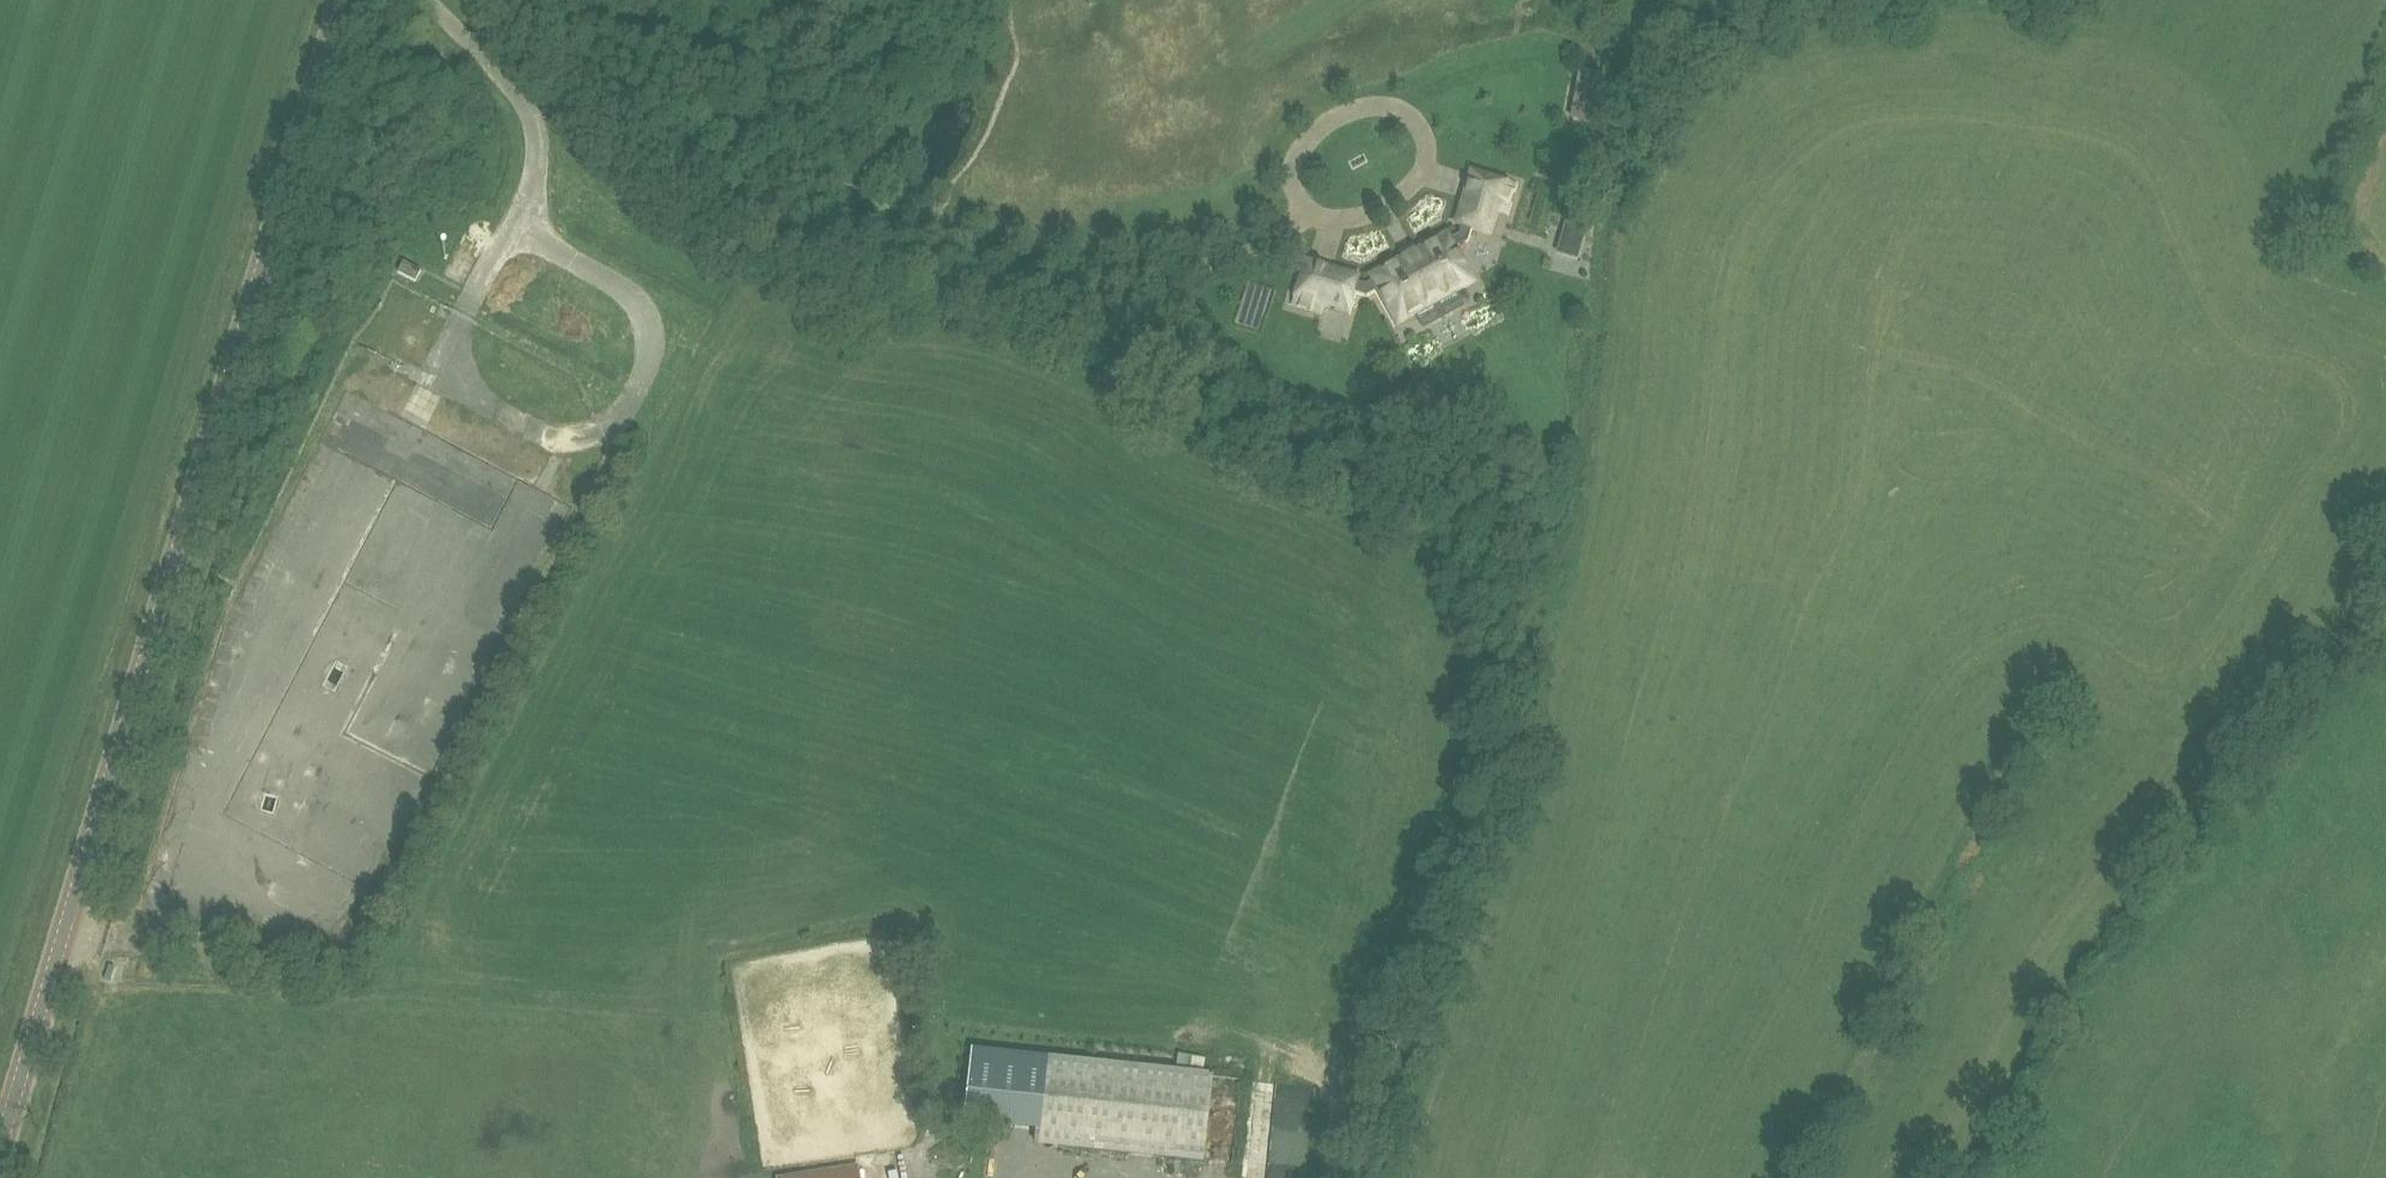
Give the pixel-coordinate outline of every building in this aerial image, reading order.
[(1596,121),(1602,88),(1575,83),(1569,117),(1596,121)] [(1504,210),(1511,186),(1473,175),(1459,222),(1463,223),(1459,236),(1449,241),(1447,236),(1372,276),(1374,281),(1364,287),(1353,283),(1354,278),(1306,264),(1294,304),(1319,312),(1322,300),(1345,308),(1350,289),(1367,294),(1379,290),(1396,322),(1470,281),(1453,247),(1465,240),(1469,225),(1488,231),(1495,208),(1504,210)] [(1557,250),(1580,258),(1590,227),(1567,220),(1557,250)] [(416,281),(421,270),(404,261),(399,272),(416,281)] [(1438,343),(1466,330),(1458,313),(1430,326),(1438,343)] [(972,1050),(966,1123),(1037,1129),(1036,1143),(1204,1159),(1212,1073),(972,1050)] [(783,1177),(860,1177),(858,1167),(783,1177)]
